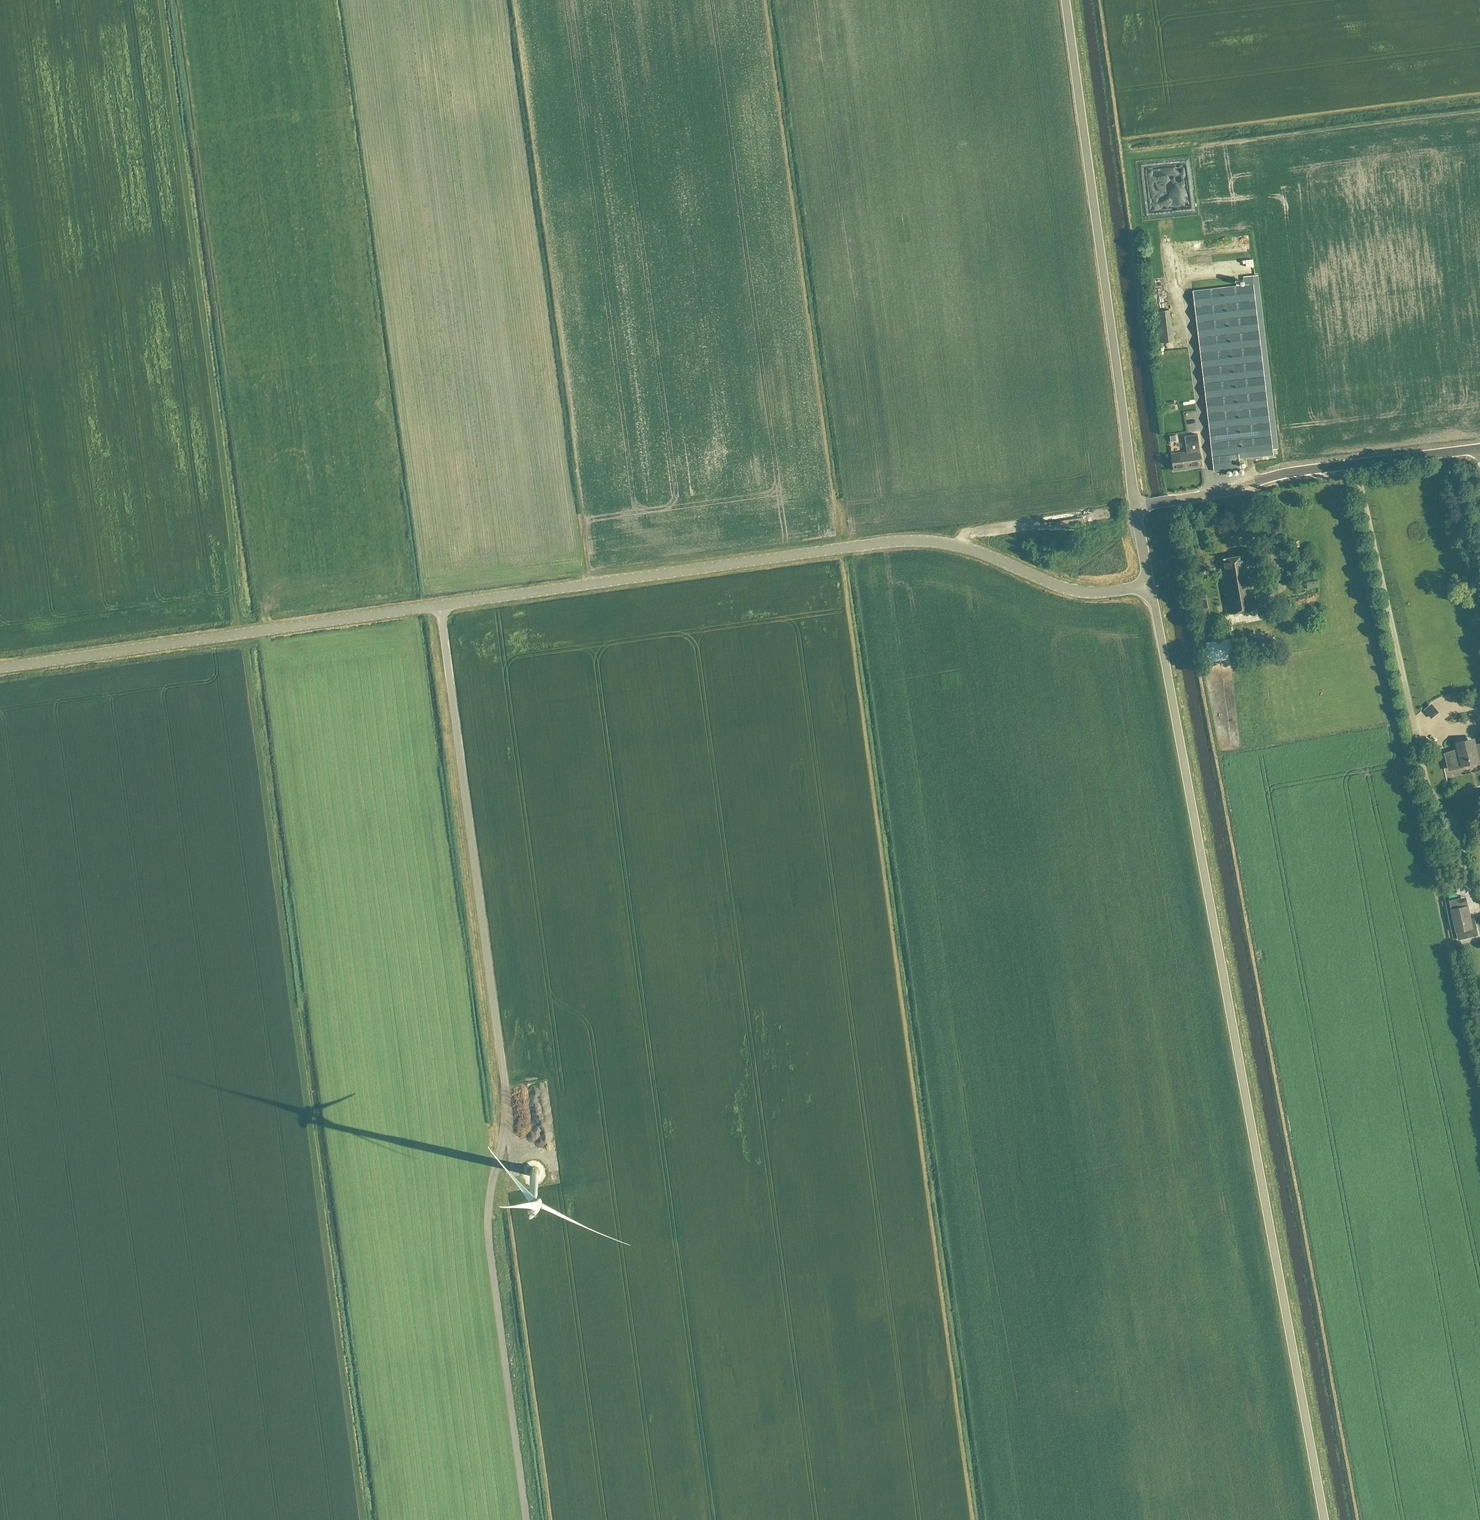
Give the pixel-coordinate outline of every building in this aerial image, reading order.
[(1213,472),(1240,469),(1239,457),(1246,456),(1246,458),(1273,455),(1253,285),(1192,292),(1213,472)] [(1169,310),(1154,312),(1158,343),(1173,341),(1169,310)] [(1173,401),(1165,403),(1167,413),(1176,411),(1173,401)] [(1201,467),(1199,450),(1197,434),(1184,436),(1186,452),(1171,454),(1173,471),(1201,467)] [(1223,575),(1221,576),(1227,614),(1257,609),(1253,585),(1250,585),(1247,567),(1245,567),(1243,555),(1223,558),(1225,571),(1223,571),(1223,575)] [(1205,645),(1208,662),(1232,658),(1229,641),(1205,645)] [(1445,753),(1449,769),(1462,766),(1461,762),(1478,758),(1479,762),(1479,745),(1475,746),(1475,744),(1469,745),(1468,742),(1463,744),(1463,747),(1457,748),(1458,750),(1445,753)] [(1472,929),(1467,905),(1451,909),(1457,932),(1472,929)]
